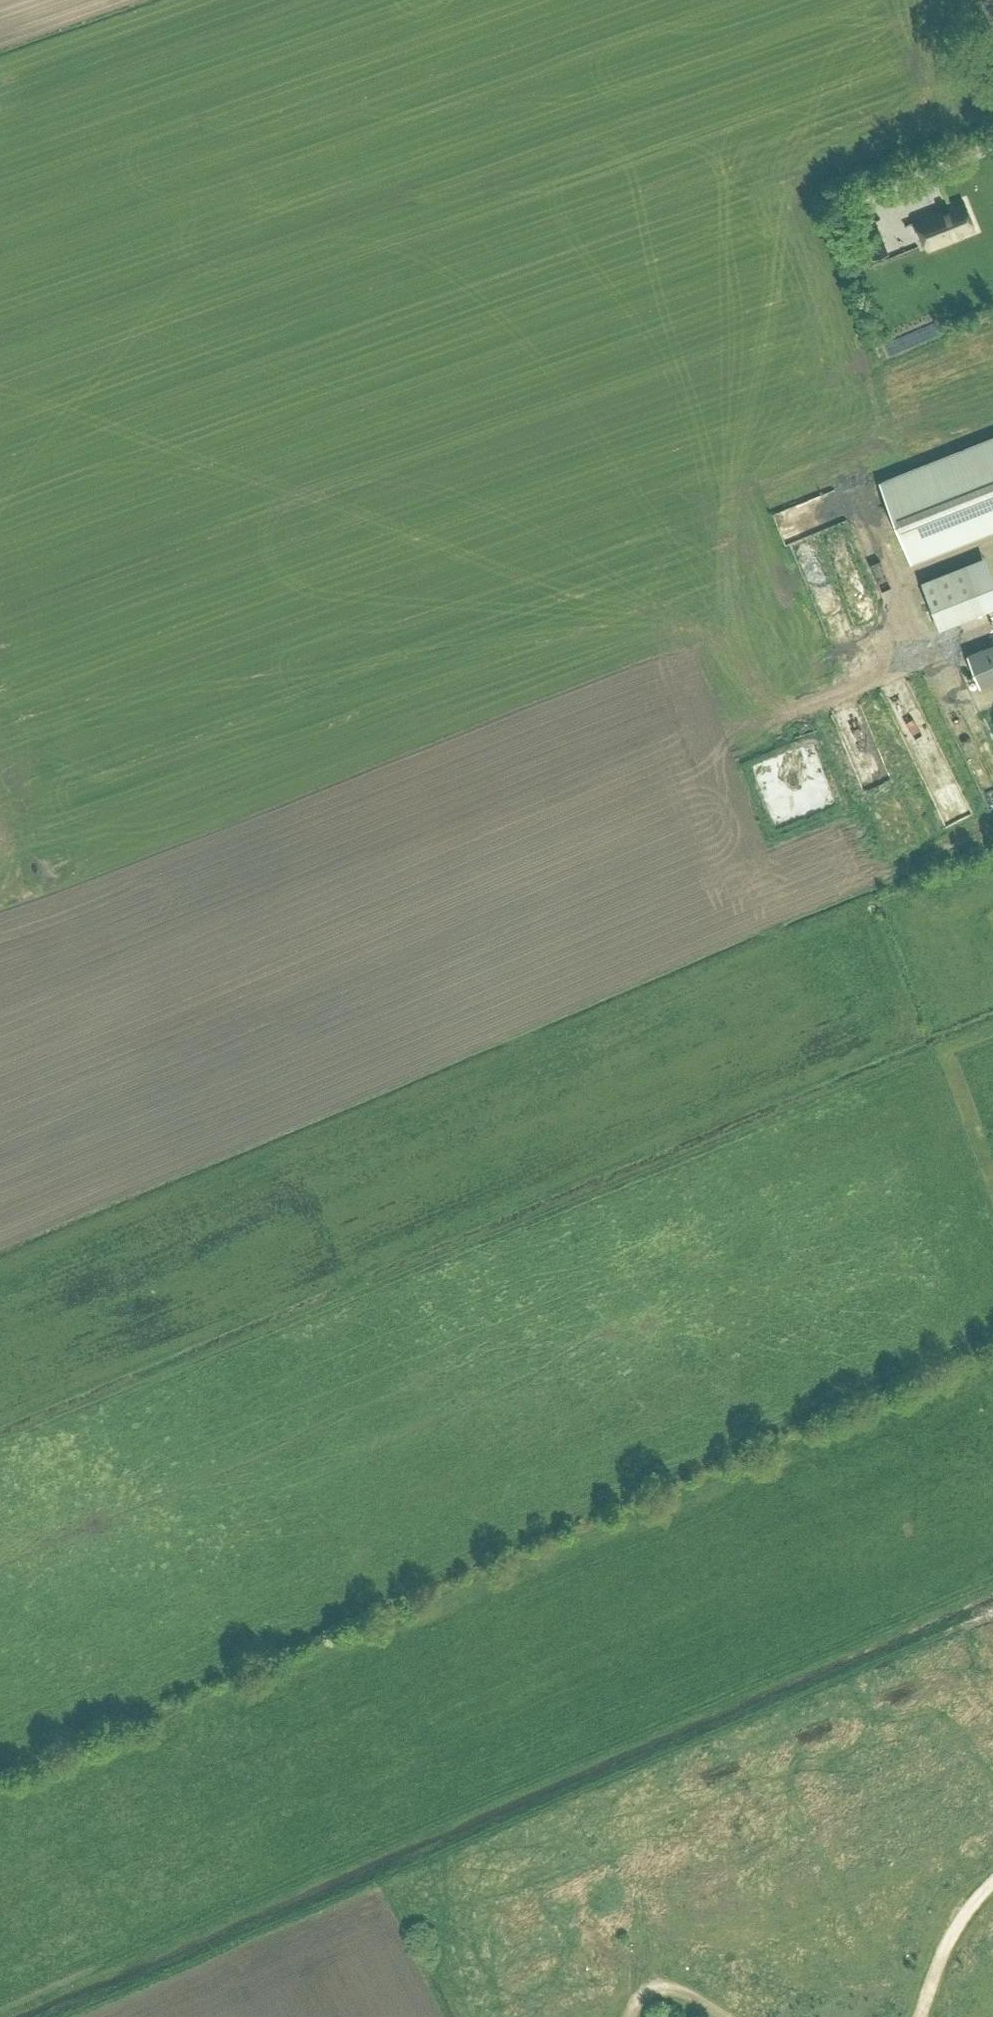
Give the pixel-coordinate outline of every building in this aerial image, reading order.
[(904,194),(882,201),(890,226),(912,220),(904,194)] [(960,233),(975,227),(964,201),(916,220),(928,249),(961,235),(960,233)] [(860,224),(865,236),(880,230),(875,218),(860,224)] [(880,480),(914,563),(992,532),(992,434),(880,480)] [(833,579),(842,604),(858,598),(832,527),(815,533),(817,539),(801,545),(820,599),(825,597),(820,584),(833,579)] [(939,617),(992,598),(992,558),(990,549),(923,571),(939,617)] [(968,655),(980,685),(992,680),(992,645),(968,655)]
